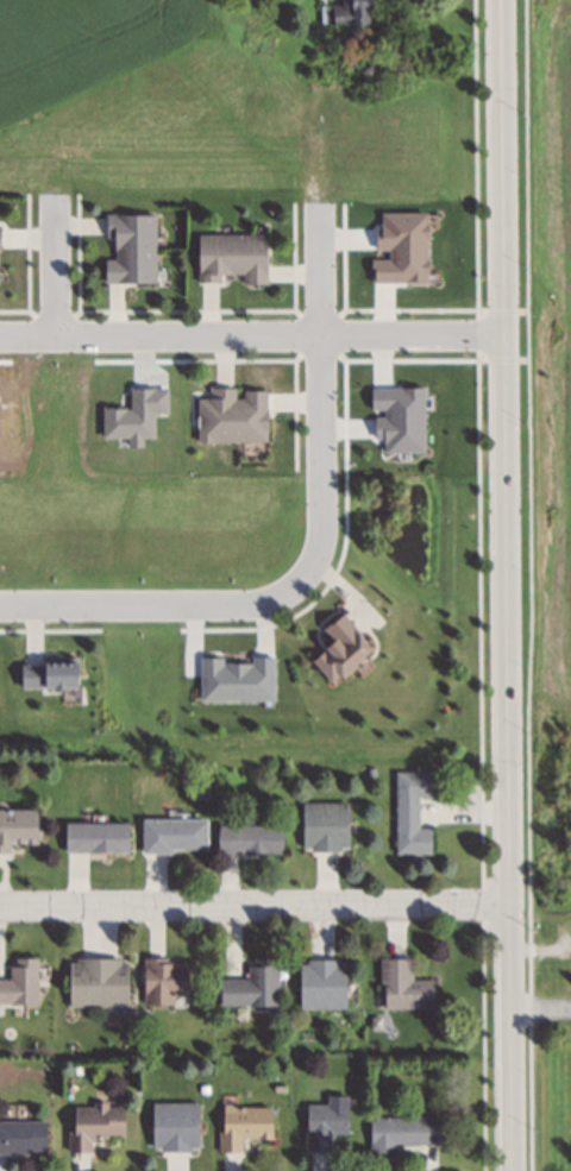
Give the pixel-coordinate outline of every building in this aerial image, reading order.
[(373,24),(373,0),(341,0),(341,5),(321,5),(321,24),(373,24)] [(154,215),(105,215),(105,242),(113,242),(113,259),(103,259),(103,283),(154,283),(154,215)] [(264,283),(264,235),(196,235),(196,282),(221,282),(221,274),(241,274),(241,283),(264,283)] [(265,441),(265,389),(210,388),(210,398),(197,398),(197,441),(265,441)] [(331,683),(371,648),(340,613),(322,628),(332,640),(309,659),(331,683)] [(19,662),(19,688),(76,688),(76,662),(19,662)] [(395,854),(431,854),(431,829),(417,829),(417,798),(430,798),(430,772),(395,772),(395,854)] [(349,803),(301,803),(301,851),(349,851),(349,803)] [(37,844),(37,808),(0,808),(0,852),(11,852),(11,844),(37,844)] [(205,819),(142,819),(142,851),(205,851),(205,819)] [(128,852),(128,823),(64,823),(64,852),(128,852)] [(281,853),(281,825),(218,825),(218,853),(281,853)] [(37,1004),(37,958),(10,958),(10,978),(0,978),(0,1004),(37,1004)] [(127,1006),(127,958),(68,958),(68,1006),(127,1006)] [(219,1005),(276,1005),(276,958),(247,958),(247,978),(219,978),(219,1005)] [(176,1005),(176,996),(186,996),(186,959),(143,959),(143,1005),(176,1005)] [(411,959),(381,959),(381,1008),(433,1008),(433,980),(411,980),(411,959)] [(299,1009),(346,1009),(346,960),(299,960),(299,1009)] [(347,1134),(347,1096),(326,1096),(326,1104),(306,1104),(306,1151),(330,1151),(329,1134),(347,1134)] [(151,1150),(198,1150),(199,1102),(152,1101),(151,1150)] [(123,1136),(123,1104),(70,1103),(69,1151),(92,1152),(92,1135),(123,1136)] [(219,1152),(240,1152),(240,1138),(272,1138),(273,1105),(220,1105),(219,1152)] [(396,1144),(438,1144),(438,1116),(369,1116),(369,1152),(396,1152),(396,1144)] [(46,1152),(46,1119),(0,1119),(0,1152),(46,1152)]
